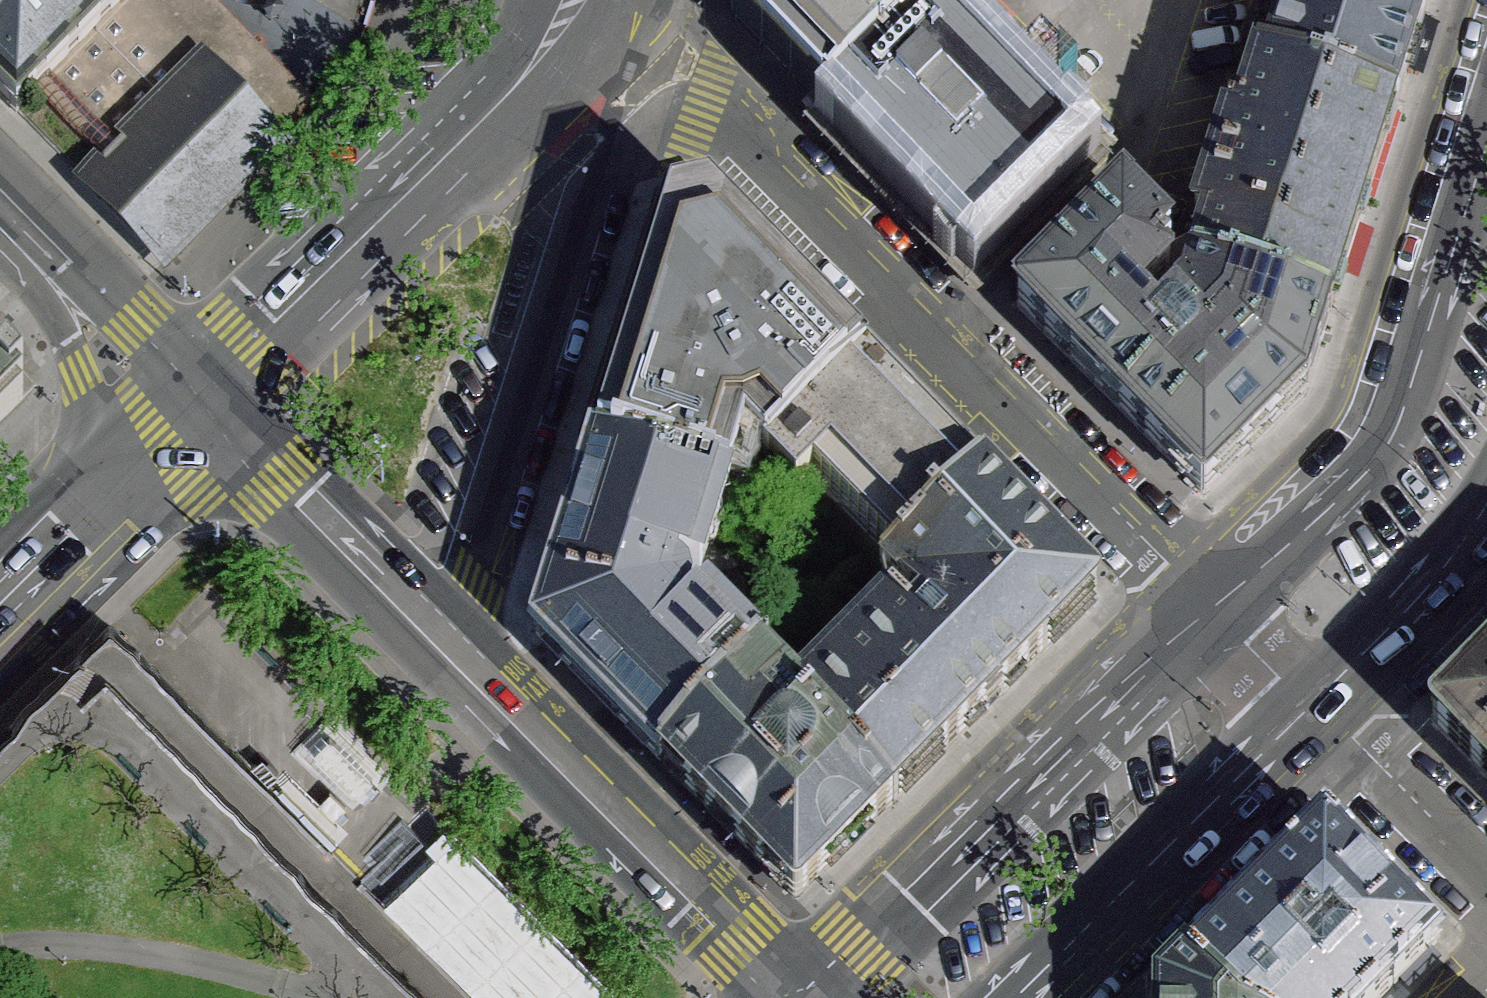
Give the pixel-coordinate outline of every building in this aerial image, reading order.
[(32,98),(96,35),(130,0),(0,0),(0,94),(18,112),(32,98)] [(273,143),(311,105),(206,0),(130,0),(96,35),(166,106),(203,71),(273,143)] [(732,18),(827,115),(935,7),(931,4),(933,0),(738,0),(732,18)] [(1394,110),(1429,0),(1293,0),(1271,69),(1394,110)] [(1082,157),(935,7),(827,115),(976,264),(1082,157)] [(166,106),(96,35),(32,98),(101,169),(166,106)] [(1193,270),(1196,271),(1328,315),(1394,110),(1271,69),(1258,65),(1238,130),(1229,127),(1226,128),(1214,164),(1218,172),(1229,175),(1224,188),(1213,185),(1207,187),(1195,222),(1197,227),(1207,229),(1193,270)] [(166,106),(101,169),(87,182),(165,261),(279,150),(273,143),(203,71),(166,106)] [(1304,395),(1328,315),(1196,271),(1187,299),(1158,327),(1141,310),(1171,280),(1171,276),(1157,262),(1171,246),(1123,200),(1019,305),(1019,307),(1202,492),(1207,492),(1304,395)] [(670,218),(597,450),(730,491),(746,442),(795,291),(712,208),(670,218)] [(866,365),(795,291),(746,442),(766,462),(866,365)] [(34,387),(6,355),(0,359),(0,421),(34,387)] [(894,393),(866,365),(766,462),(798,494),(814,478),(900,565),(983,484),(894,393)] [(661,761),(760,661),(706,605),(688,622),(686,620),(691,609),(686,588),(677,583),(678,578),(701,585),(730,491),(597,450),(538,636),(661,761)] [(983,484),(900,565),(883,581),(920,618),(910,629),(890,610),(799,699),(796,703),(893,802),(986,711),(1098,599),(1061,562),(983,484)] [(796,703),(799,699),(760,661),(661,761),(796,896),(893,802),(796,703)] [(1482,670),(1425,724),(1486,786),(1486,664),(1482,670)] [(1438,944),(1326,830),(1187,965),(1219,997),(1383,997),(1438,944)] [(1187,965),(1159,994),(1159,997),(1219,997),(1187,965)]
